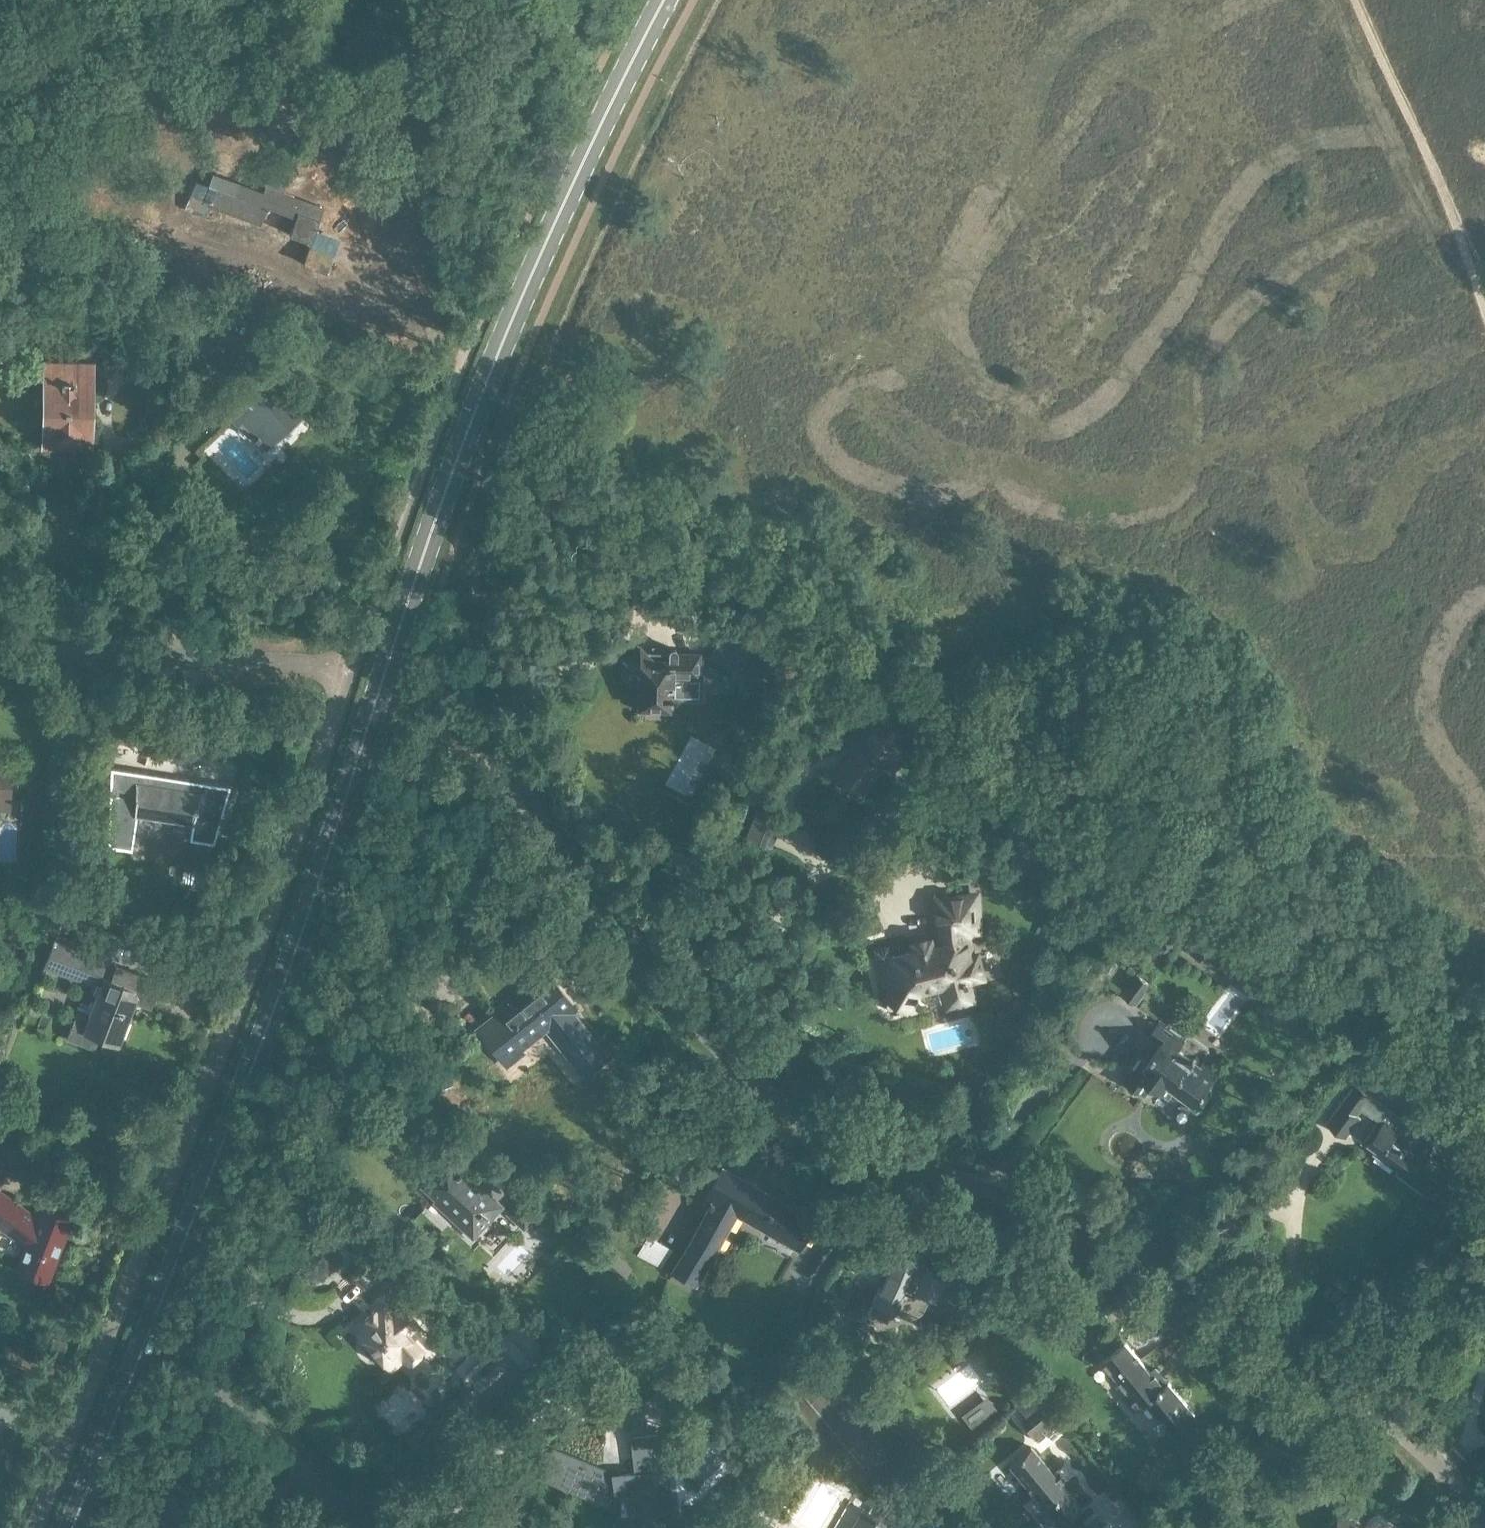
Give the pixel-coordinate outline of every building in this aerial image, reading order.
[(195,179),(185,206),(204,213),(208,202),(211,203),(261,222),(266,210),(268,211),(269,207),(295,217),(289,233),(311,242),(323,210),(290,193),(288,199),(281,196),(291,170),(273,163),(262,192),(246,186),(212,173),(208,184),(195,179)] [(85,409),(85,402),(91,402),(92,362),(45,361),(44,379),(54,379),(54,389),(44,389),(44,419),(42,419),(42,430),(43,430),(43,435),(90,435),(91,410),(85,409)] [(250,389),(251,390),(227,413),(238,425),(242,421),(264,446),(287,426),(288,427),(304,413),(267,373),(250,389)] [(667,599),(680,605),(686,591),(673,586),(667,599)] [(699,602),(702,593),(689,587),(686,596),(699,602)] [(728,624),(709,655),(737,673),(756,641),(728,624)] [(647,709),(671,710),(671,688),(672,688),(672,676),(700,677),(701,652),(677,651),(677,649),(676,648),(675,647),(674,647),(672,646),(671,647),(669,648),(668,649),(668,650),(659,650),(659,645),(651,645),(651,650),(647,650),(639,641),(622,657),(638,673),(637,708),(639,708),(639,709),(640,710),(642,711),(644,711),(645,710),(647,709)] [(0,764),(0,807),(8,807),(10,764),(0,764)] [(110,767),(108,845),(131,848),(136,814),(192,823),(189,839),(213,842),(229,786),(198,781),(198,784),(190,783),(174,780),(167,779),(150,776),(142,775),(143,772),(110,767)] [(820,783),(818,788),(821,793),(826,795),(831,793),(833,787),(831,782),(825,781),(820,783)] [(971,982),(986,979),(979,948),(974,949),(971,935),(982,935),(980,889),(967,889),(967,892),(930,893),(932,932),(907,939),(909,947),(890,952),(888,944),(873,948),(875,958),(873,959),(881,990),(879,993),(887,998),(886,999),(885,1003),(886,1007),(889,1010),(894,1011),(897,1010),(900,1008),(901,1007),(909,1011),(915,1000),(916,1001),(920,994),(919,994),(921,991),(939,986),(944,1007),(975,999),(971,982)] [(45,938),(52,939),(62,943),(67,929),(62,925),(52,923),(48,929),(45,938)] [(99,1037),(118,1044),(130,1011),(128,1010),(130,1003),(133,1004),(135,1000),(150,1006),(155,993),(159,982),(115,964),(114,965),(106,961),(106,960),(62,943),(52,939),(42,966),(92,985),(90,990),(92,994),(96,995),(87,1018),(75,1013),(66,1038),(94,1048),(99,1037)] [(1107,969),(1102,976),(1107,979),(1112,972),(1107,969)] [(559,988),(547,973),(486,1021),(478,1028),(497,1051),(498,1050),(506,1060),(521,1049),(518,1046),(545,1024),(581,1070),(603,1052),(555,992),(559,988)] [(1152,984),(1138,973),(1123,994),(1137,1005),(1152,984)] [(1151,1084),(1168,1097),(1174,1089),(1197,1107),(1210,1091),(1206,1088),(1220,1070),(1203,1057),(1208,1051),(1189,1036),(1186,1040),(1161,1021),(1150,1036),(1161,1044),(1148,1061),(1141,1055),(1122,1080),(1142,1095),(1151,1084)] [(1356,1083),(1327,1123),(1346,1137),(1361,1116),(1358,1114),(1362,1108),(1377,1120),(1362,1142),(1374,1151),(1399,1169),(1397,1171),(1422,1190),(1422,1191),(1427,1195),(1429,1191),(1434,1194),(1439,1186),(1435,1183),(1438,1179),(1422,1167),(1439,1143),(1425,1133),(1424,1134),(1370,1094),(1370,1093),(1356,1083)] [(469,1179),(446,1157),(422,1183),(457,1216),(455,1219),(473,1235),(490,1217),(486,1212),(497,1200),(472,1177),(469,1179)] [(0,1159),(0,1184),(1,1184),(9,1163),(0,1159)] [(674,1270),(696,1282),(736,1212),(798,1247),(816,1217),(796,1206),(794,1208),(721,1167),(704,1198),(712,1202),(674,1270)] [(32,1215),(0,1192),(0,1226),(26,1244),(16,1268),(46,1279),(70,1219),(36,1206),(32,1215)] [(541,1210),(523,1194),(507,1212),(524,1228),(541,1210)] [(582,1228),(573,1238),(582,1247),(592,1237),(582,1228)] [(915,1256),(895,1247),(866,1312),(886,1321),(892,1308),(904,1314),(909,1314),(914,1314),(919,1311),(921,1307),(927,1294),(933,1297),(943,1274),(913,1261),(915,1256)] [(1438,1256),(1432,1263),(1438,1268),(1444,1261),(1438,1256)] [(1000,1294),(988,1304),(994,1312),(1006,1302),(1000,1294)] [(363,1313),(350,1325),(365,1341),(364,1343),(363,1347),(364,1351),(367,1354),(371,1356),(375,1355),(377,1354),(391,1371),(403,1360),(407,1365),(425,1348),(415,1337),(411,1332),(420,1324),(421,1323),(401,1301),(391,1309),(381,1298),(372,1306),(373,1307),(365,1315),(363,1313)] [(497,1339),(523,1368),(545,1349),(519,1319),(497,1339)] [(1174,1429),(1195,1412),(1170,1380),(1167,1383),(1154,1368),(1151,1370),(1126,1340),(1104,1357),(1129,1388),(1123,1393),(1136,1409),(1148,1398),(1174,1429)] [(465,1381),(491,1358),(478,1344),(452,1367),(465,1381)] [(708,1383),(689,1385),(692,1409),(718,1405),(717,1396),(721,1396),(720,1391),(716,1391),(715,1382),(708,1383)] [(643,1396),(632,1398),(634,1412),(645,1410),(643,1397),(643,1396)] [(1056,1425),(1039,1405),(1021,1420),(1037,1440),(1047,1433),(1056,1425)] [(645,1413),(634,1415),(636,1428),(647,1427),(645,1413)] [(620,1475),(552,1446),(529,1473),(617,1509),(617,1511),(620,1527),(640,1527),(657,1526),(655,1513),(672,1511),(661,1433),(634,1436),(639,1472),(620,1475)] [(1081,1506),(1031,1445),(1009,1463),(1059,1524),(1081,1506)] [(889,1524),(865,1509),(853,1527),(886,1527),(889,1524)] [(1343,1509),(1326,1527),(1365,1527),(1343,1509)] [(755,1516),(748,1527),(775,1527),(755,1516)]
